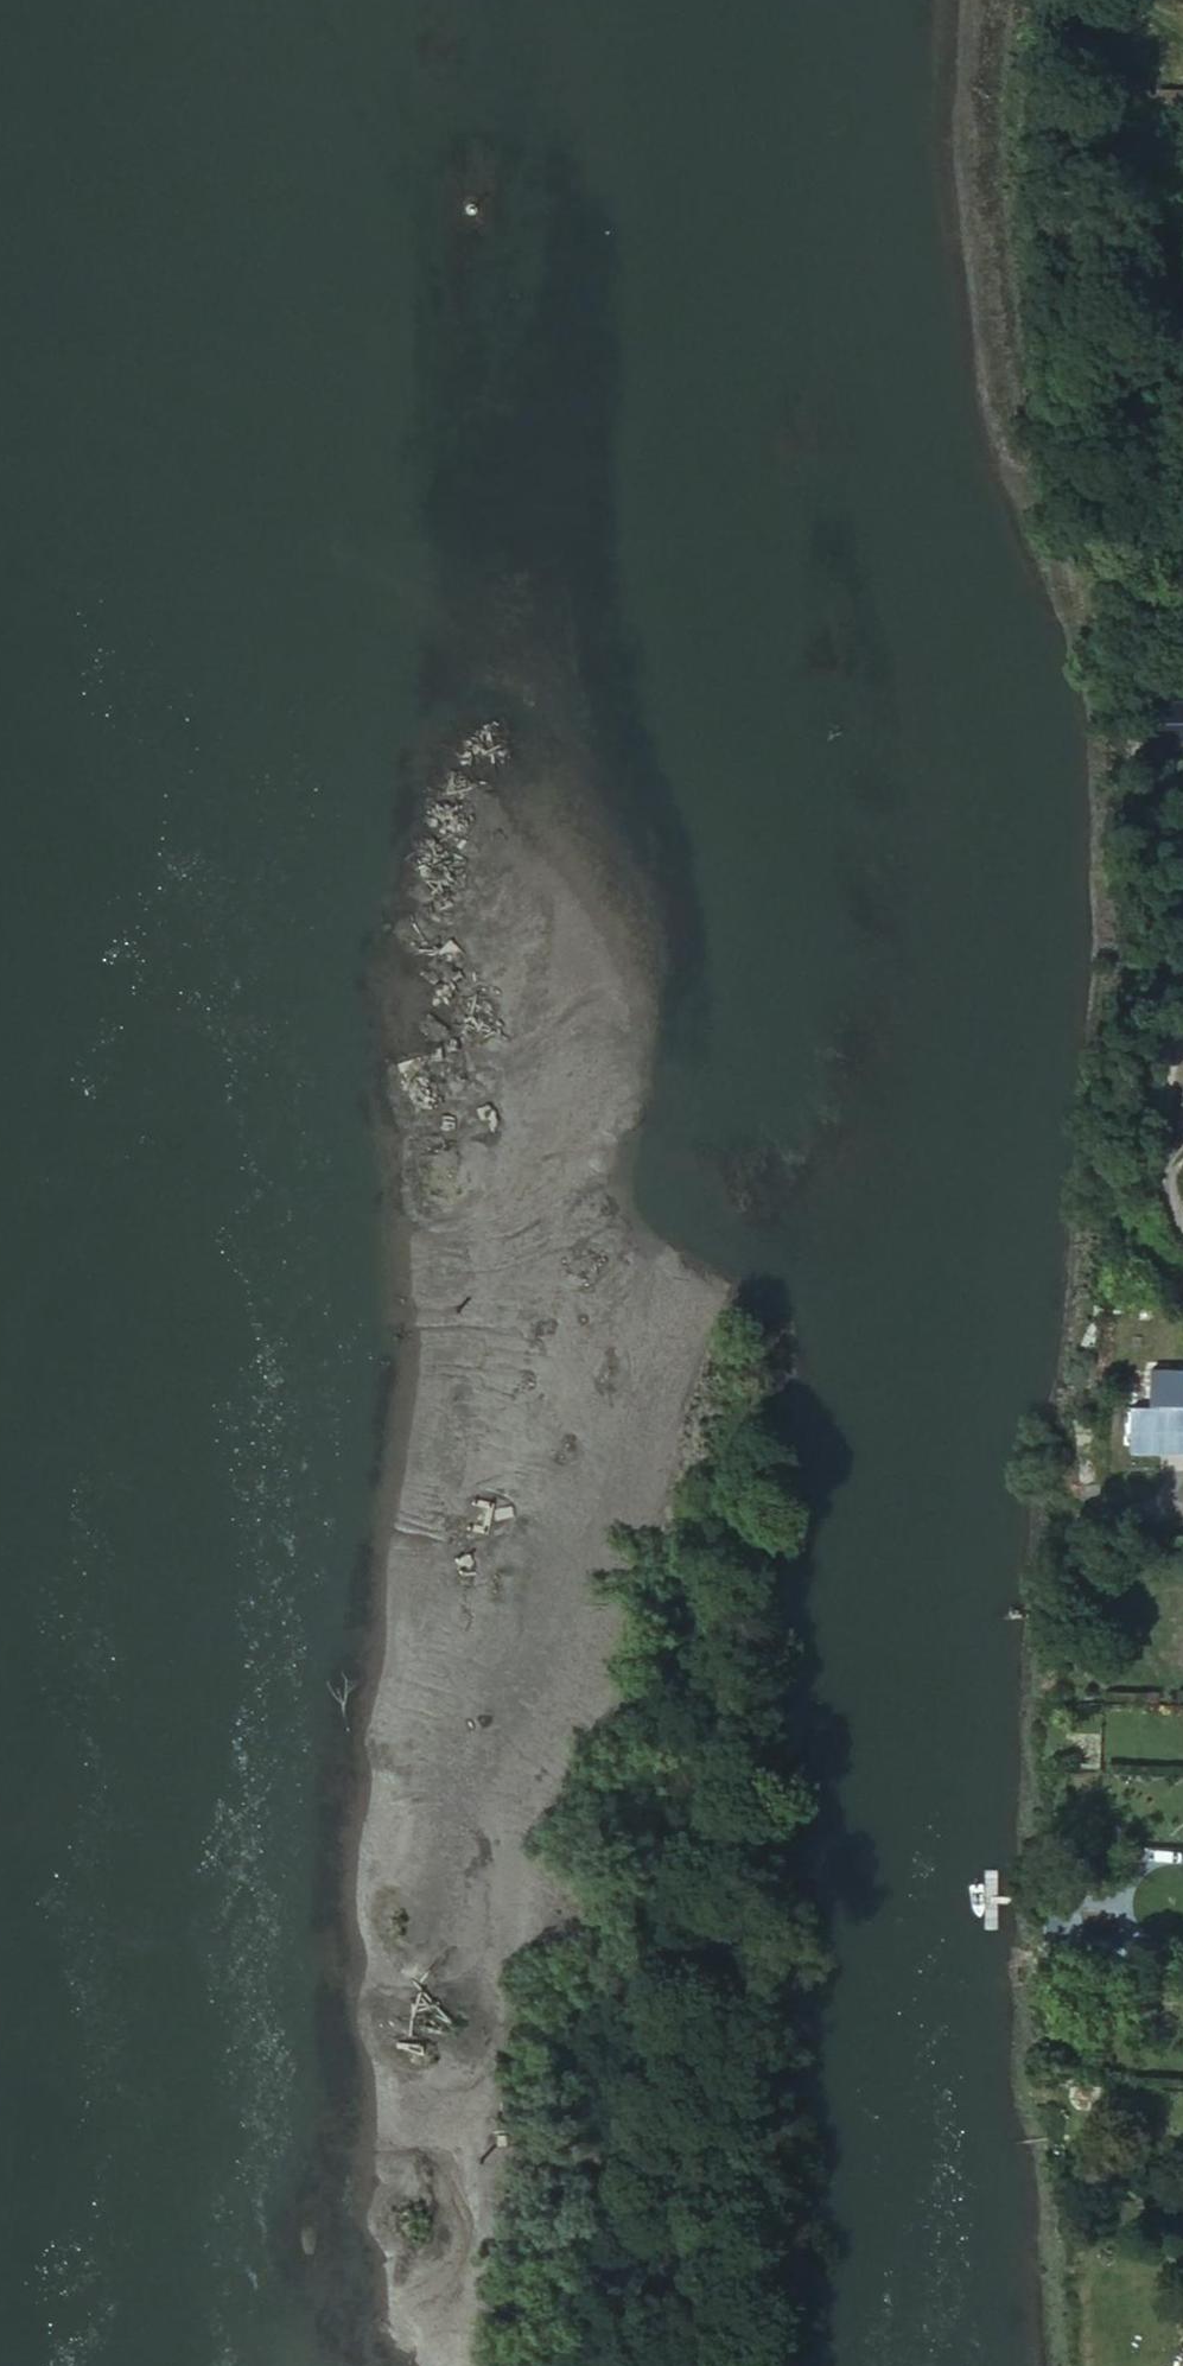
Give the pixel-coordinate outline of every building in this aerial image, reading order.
[(1155,702),(1155,750),(1182,750),(1182,702),(1155,702)] [(1150,1408),(1126,1408),(1126,1456),(1182,1456),(1182,1377),(1150,1377),(1150,1408)]
